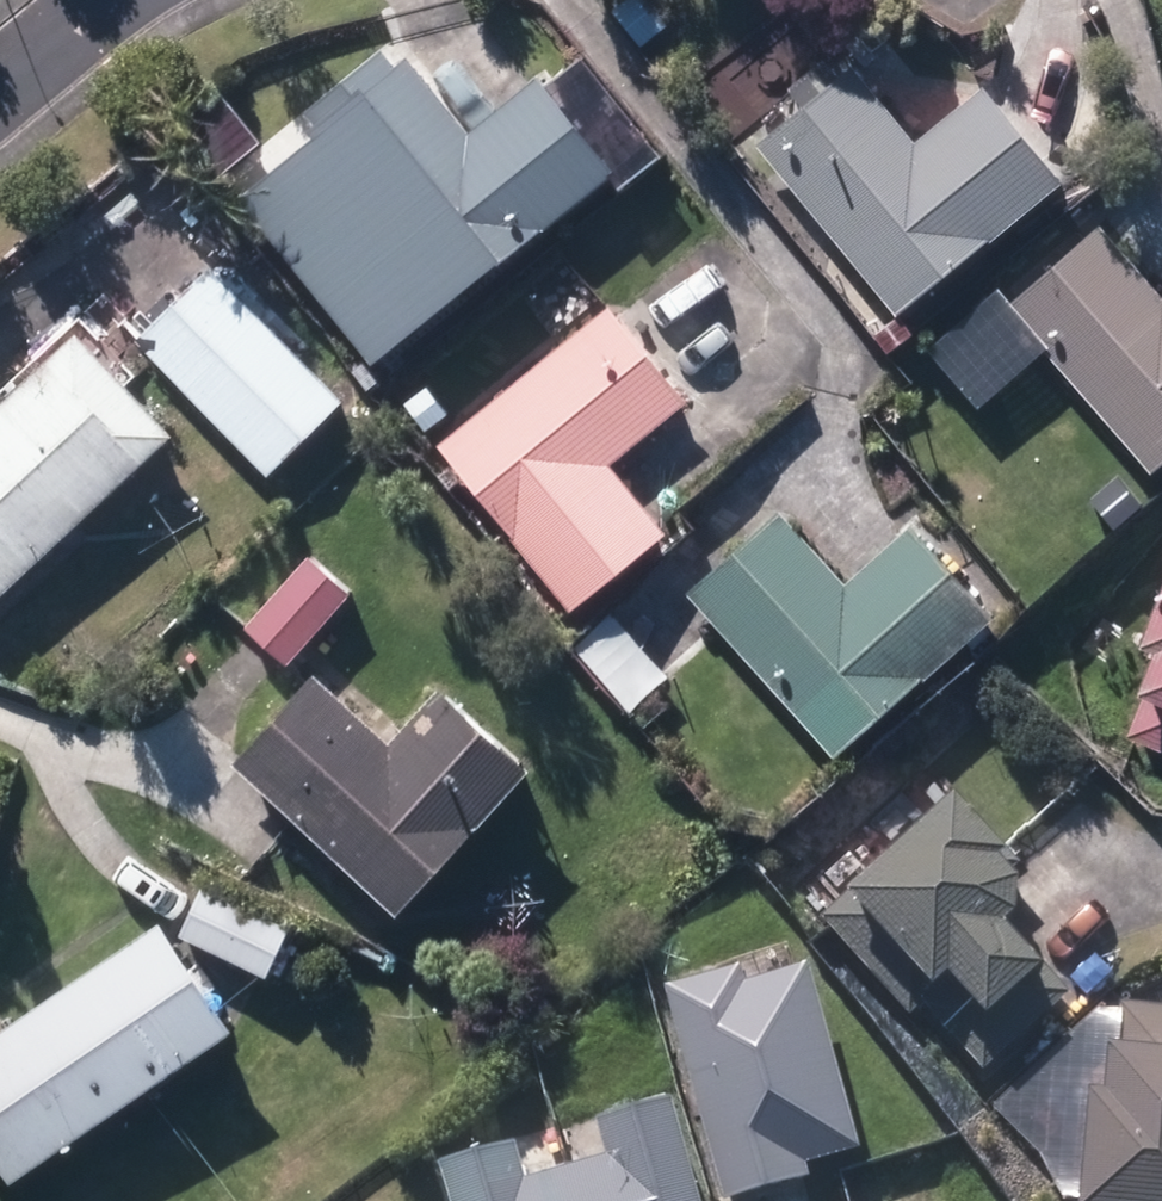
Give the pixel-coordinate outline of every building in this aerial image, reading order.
[(620,6),(650,40),(676,20),(659,0),(629,0),(620,6)] [(235,197),(367,363),(611,174),(534,79),(465,134),(405,59),(235,197)] [(760,145),(896,315),(1059,185),(985,90),(915,147),(853,70),(760,145)] [(1150,474),(1161,464),(1161,300),(1098,226),(1005,308),(1150,474)] [(519,301),(555,342),(598,303),(564,263),(519,301)] [(137,344),(269,475),(341,402),(210,271),(137,344)] [(438,450),(572,611),(664,533),(607,467),(683,403),(607,310),(438,450)] [(171,435),(77,334),(0,406),(0,595),(171,435)] [(1118,502),(1130,514),(1153,497),(1141,483),(1118,502)] [(690,595),(835,758),(992,618),(912,528),(845,589),(779,516),(690,595)] [(245,630),(286,668),(350,597),(309,561),(245,630)] [(1161,753),(1161,591),(1143,640),(1157,645),(1139,689),(1149,693),(1130,740),(1161,753)] [(233,762),(395,911),(525,772),(439,692),(390,745),(313,675),(233,762)] [(943,977),(992,1024),(1042,972),(1002,932),(1018,915),(1017,885),(999,867),(1008,856),(953,804),(839,921),(920,1000),(943,977)] [(181,938),(265,976),(287,931),(203,891),(181,938)] [(11,1180),(232,1027),(161,925),(0,1037),(0,1165),(11,1180)] [(854,1144),(801,954),(675,989),(728,1179),(854,1144)] [(1123,1010),(1119,1054),(1106,1052),(1103,1102),(1094,1101),(1092,1119),(1085,1119),(1080,1200),(1161,1200),(1161,1013),(1123,1010)] [(669,1114),(608,1132),(621,1177),(572,1190),(575,1200),(694,1200),(669,1114)] [(504,1152),(436,1172),(444,1200),(562,1200),(557,1182),(516,1194),(504,1152)]
